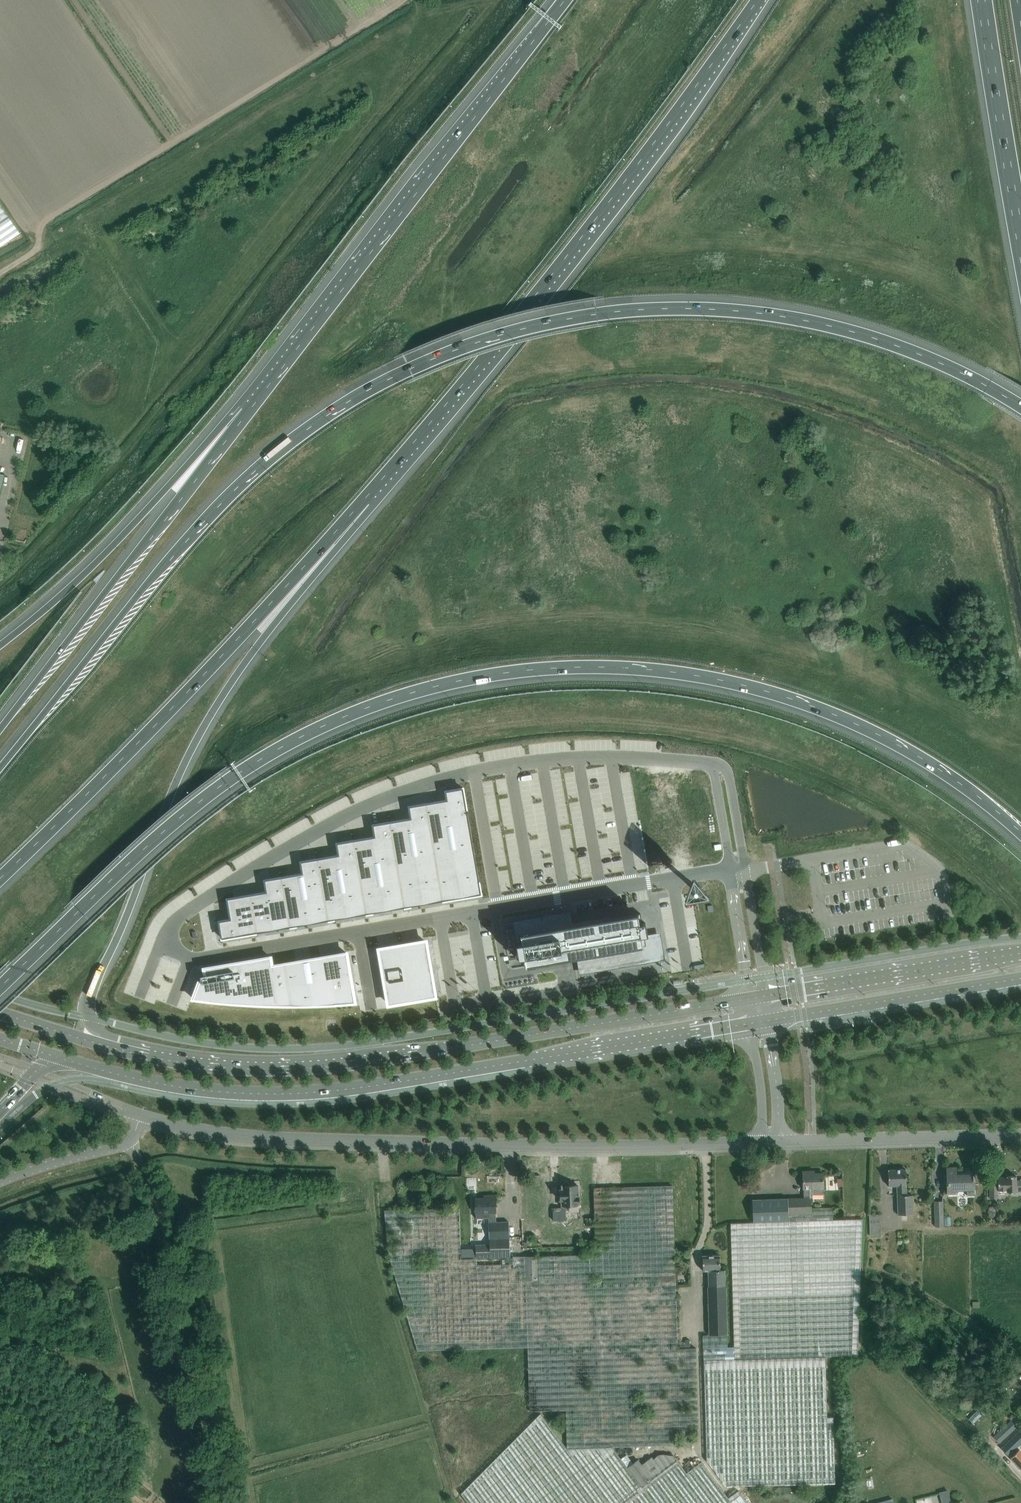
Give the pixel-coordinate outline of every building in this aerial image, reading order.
[(19,233),(0,206),(0,246),(19,233)] [(232,920),(220,922),(223,940),(257,934),(290,928),(328,922),(366,915),(404,909),(443,902),(482,896),(464,790),(447,793),(448,801),(426,805),(410,808),(412,820),(390,823),(374,826),(376,838),(354,842),(338,844),(340,856),(318,860),(302,863),(304,875),(282,878),(266,881),(268,893),(250,896),(228,900),(232,920)] [(556,916),(517,923),(520,943),(518,944),(520,958),(523,957),(524,966),(580,956),(582,969),(660,956),(656,936),(646,938),(646,936),(647,936),(645,922),(642,922),(640,913),(570,926),(568,914),(563,915),(563,912),(556,913),(556,916)] [(426,941),(379,949),(380,956),(381,961),(387,992),(388,997),(389,1004),(435,996),(431,972),(429,972),(428,965),(430,965),(426,941)] [(200,981),(193,999),(211,1001),(222,1002),(233,1003),(245,1004),(256,1004),(267,1005),(278,1005),(292,1005),(304,1005),(317,1005),(330,1004),(335,1004),(355,1003),(346,952),(321,957),(320,957),(311,959),(310,959),(296,961),(273,965),(272,965),(270,956),(205,968),(206,975),(201,976),(202,981),(200,981)] [(975,1197),(975,1174),(973,1174),(973,1175),(956,1176),(956,1167),(946,1167),(947,1195),(958,1195),(958,1193),(968,1192),(968,1197),(975,1197)] [(906,1186),(906,1169),(888,1170),(889,1186),(896,1186),(898,1214),(912,1213),(911,1195),(906,1195),(905,1186),(906,1186)] [(832,1220),(832,1207),(811,1208),(811,1197),(811,1195),(824,1194),(823,1173),(810,1173),(810,1171),(803,1171),(804,1198),(752,1200),(753,1222),(730,1223),(731,1229),(862,1225),(863,1219),(832,1220)] [(990,1180),(990,1198),(999,1198),(999,1190),(1007,1190),(1007,1192),(1020,1192),(1020,1180),(1017,1180),(1017,1175),(1006,1175),(1006,1177),(998,1177),(998,1180),(990,1180)] [(577,1187),(577,1185),(569,1185),(569,1184),(565,1180),(561,1184),(562,1186),(562,1190),(560,1190),(560,1200),(563,1199),(563,1207),(554,1208),(554,1211),(553,1211),(553,1220),(566,1220),(565,1206),(570,1206),(570,1211),(578,1211),(578,1205),(580,1205),(579,1195),(577,1195),(577,1192),(578,1192),(581,1189),(578,1187),(577,1187)] [(528,1346),(530,1411),(566,1409),(567,1447),(541,1412),(461,1493),(469,1502),(748,1502),(739,1490),(728,1497),(701,1461),(687,1473),(673,1455),(659,1453),(654,1459),(652,1456),(642,1464),(638,1459),(633,1462),(627,1454),(621,1458),(613,1447),(695,1444),(699,1437),(696,1358),(696,1348),(677,1348),(672,1185),(593,1188),(596,1253),(538,1255),(539,1279),(526,1280),(528,1346)] [(488,1198),(475,1198),(476,1213),(476,1218),(489,1218),(489,1222),(488,1222),(489,1223),(489,1237),(489,1238),(490,1244),(476,1245),(476,1257),(510,1256),(509,1221),(496,1222),(495,1195),(488,1195),(488,1198)] [(943,1201),(934,1201),(935,1226),(944,1226),(943,1201)] [(459,1208),(384,1210),(385,1220),(388,1254),(418,1350),(528,1346),(526,1280),(525,1256),(513,1256),(513,1264),(476,1265),(476,1259),(461,1259),(459,1208)] [(880,1213),(870,1213),(870,1236),(881,1236),(880,1213)] [(858,1356),(861,1255),(862,1225),(731,1229),(731,1259),(734,1346),(703,1347),(707,1459),(727,1486),(836,1483),(834,1416),(828,1416),(826,1356),(858,1356)] [(538,1255),(525,1256),(526,1280),(539,1279),(538,1255)] [(720,1255),(702,1256),(703,1271),(709,1271),(710,1287),(709,1287),(711,1335),(729,1334),(727,1286),(725,1286),(725,1270),(720,1270),(720,1255)] [(976,1426),(985,1418),(980,1413),(971,1420),(976,1426)] [(1002,1427),(993,1436),(1000,1443),(1018,1426),(1011,1418),(1002,1427)] [(1020,1469),(1020,1451),(1013,1443),(1004,1451),(1020,1469)] [(944,1493),(945,1502),(954,1502),(952,1491),(944,1493)]
